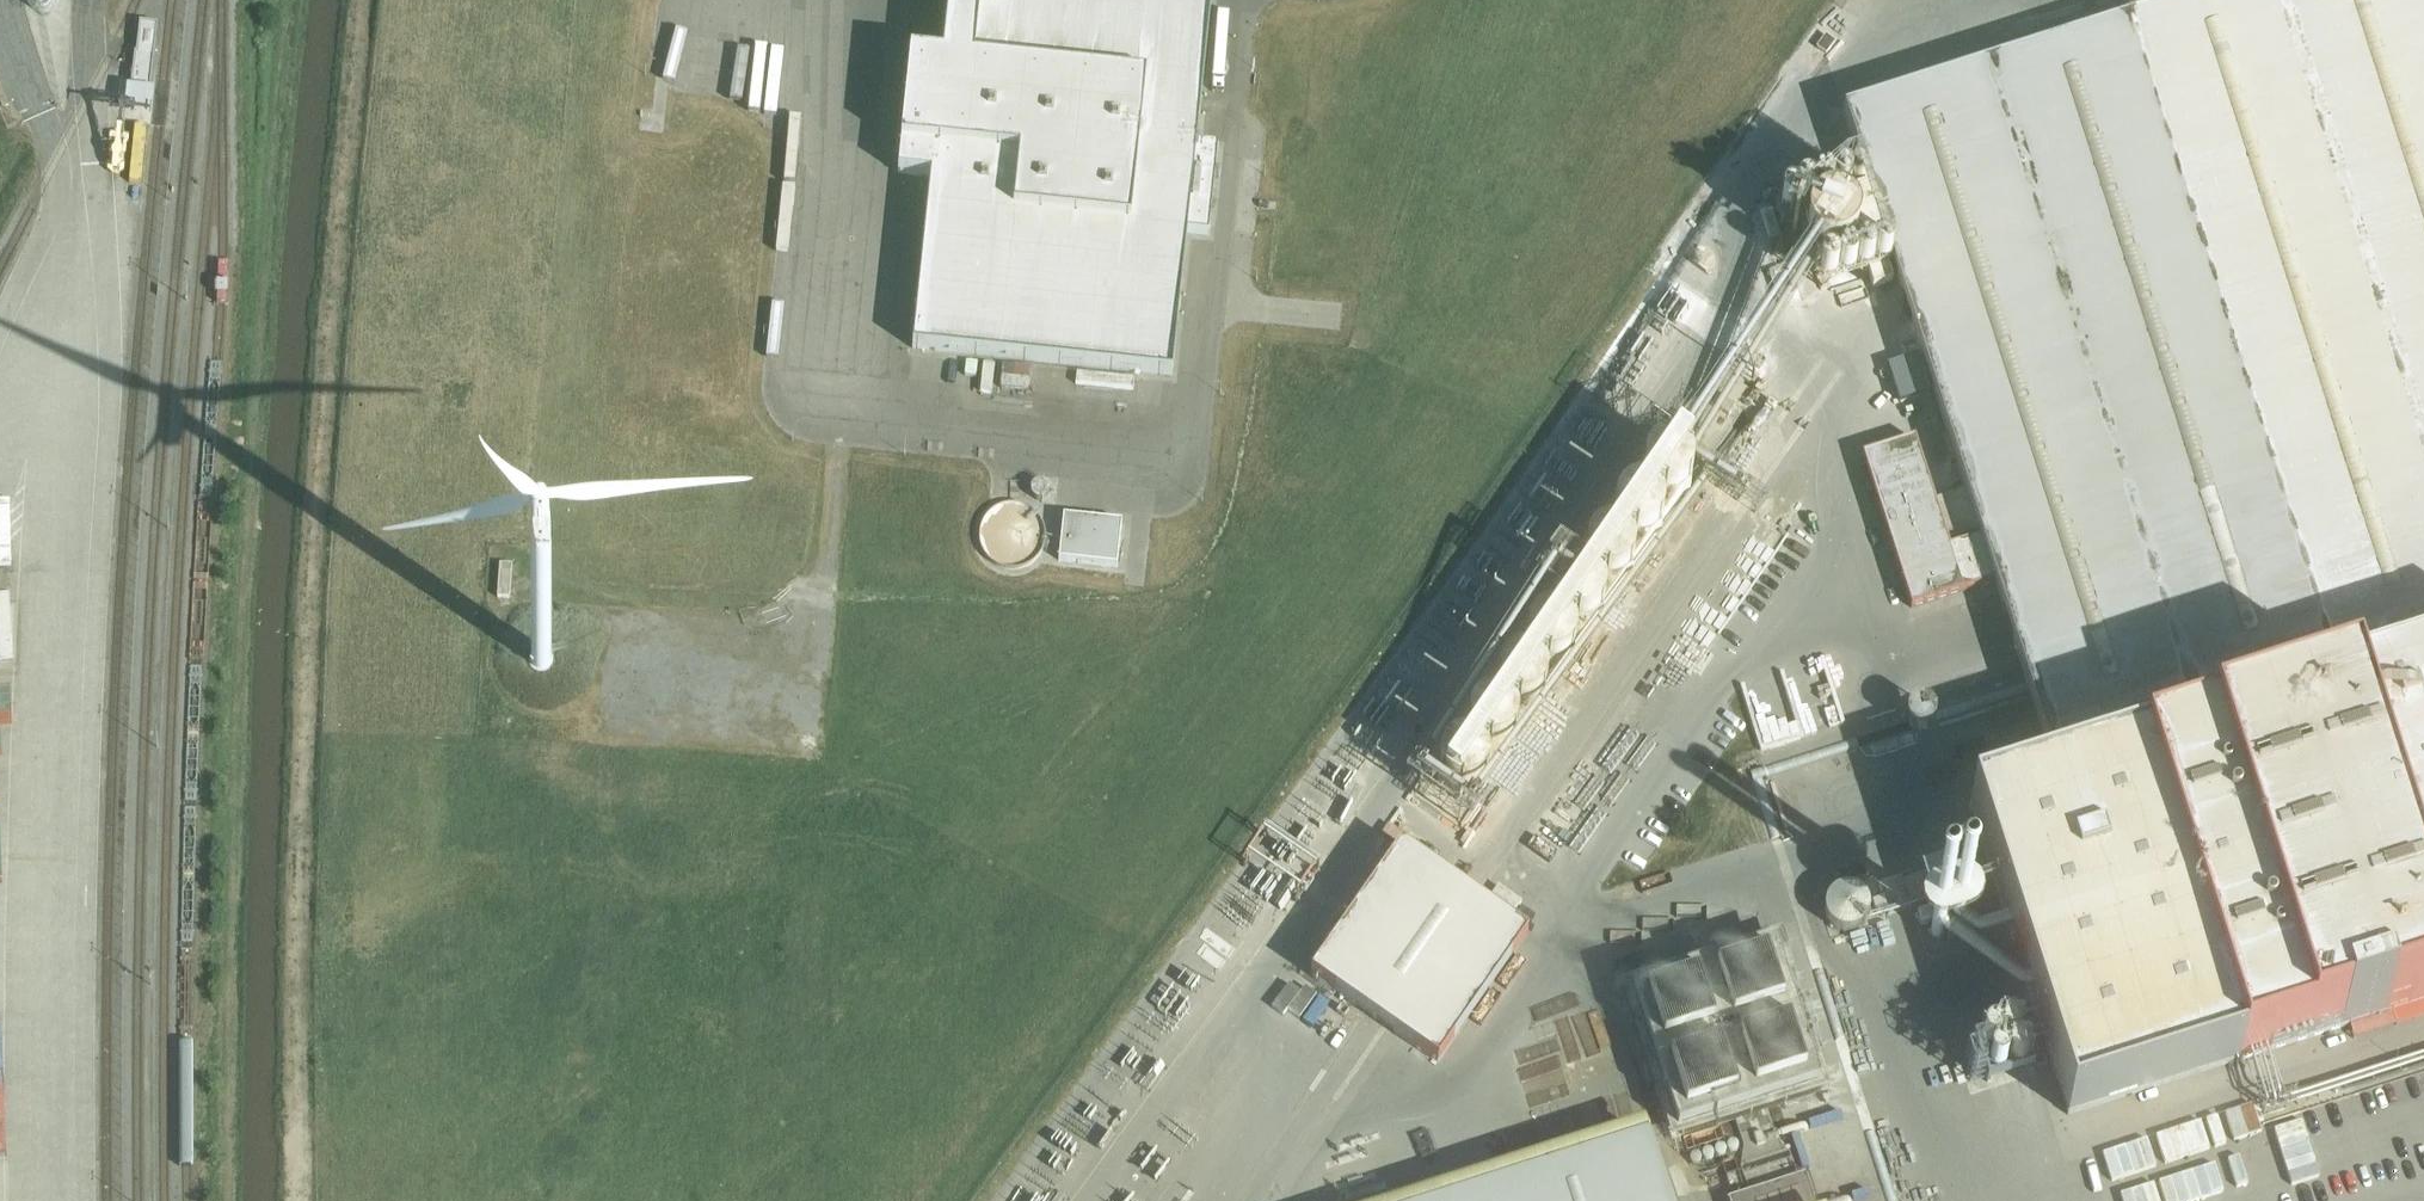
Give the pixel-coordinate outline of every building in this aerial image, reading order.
[(33,4),(36,9),(39,13),(40,14),(41,14),(41,15),(42,15),(43,15),(44,15),(45,15),(46,15),(47,14),(48,13),(49,13),(50,12),(50,11),(51,11),(51,10),(54,4),(56,0),(32,0),(33,4)] [(1189,0),(949,0),(942,61),(910,58),(898,173),(930,177),(912,349),(1172,376),(1187,233),(1208,235),(1217,147),(1196,145),(1211,2),(1189,0)] [(1854,91),(2058,729),(2423,612),(2423,0),(2139,0),(1854,91)] [(1035,419),(1035,369),(1005,368),(1005,419),(1035,419)] [(1158,380),(1081,374),(1076,434),(1135,439),(1137,411),(1155,413),(1158,380)] [(1030,491),(1030,492),(1031,493),(1031,494),(1031,495),(1031,496),(1032,496),(1032,497),(1033,498),(1033,499),(1034,499),(1035,500),(1036,500),(1037,501),(1038,501),(1039,501),(1040,501),(1041,501),(1042,501),(1043,501),(1044,500),(1045,500),(1046,499),(1047,499),(1047,498),(1048,498),(1048,497),(1048,496),(1049,496),(1049,495),(1049,494),(1049,493),(1050,492),(1050,491),(1049,491),(1049,490),(1049,489),(1049,488),(1049,487),(1048,487),(1048,486),(1047,486),(1047,485),(1046,485),(1046,484),(1045,484),(1045,483),(1044,483),(1043,483),(1042,483),(1042,482),(1041,482),(1040,482),(1039,482),(1038,482),(1038,483),(1037,483),(1036,483),(1035,483),(1035,484),(1034,484),(1034,485),(1033,485),(1033,486),(1032,486),(1032,487),(1031,488),(1031,489),(1031,490),(1031,491),(1030,491)] [(1027,507),(1015,504),(1003,505),(992,510),(984,519),(979,531),(979,543),(984,554),(992,563),(1003,569),(1015,570),(1027,566),(1037,559),(1043,549),(1046,537),(1043,525),(1037,514),(1027,507)] [(1122,523),(1063,517),(1059,561),(1117,567),(1122,523)] [(529,654),(528,659),(529,663),(531,667),(535,670),(539,671),(543,671),(547,670),(551,667),(553,663),(554,659),(553,654),(551,651),(547,648),(543,646),(539,646),(535,648),(531,651),(529,654)] [(1978,811),(2078,1118),(2423,1007),(2423,667),(1978,811)] [(1322,980),(1447,1067),(1539,936),(1414,849),(1322,980)] [(13,1088),(11,1046),(0,1046),(0,1088),(13,1088)] [(1662,1142),(1477,1200),(1681,1200),(1662,1142)]
